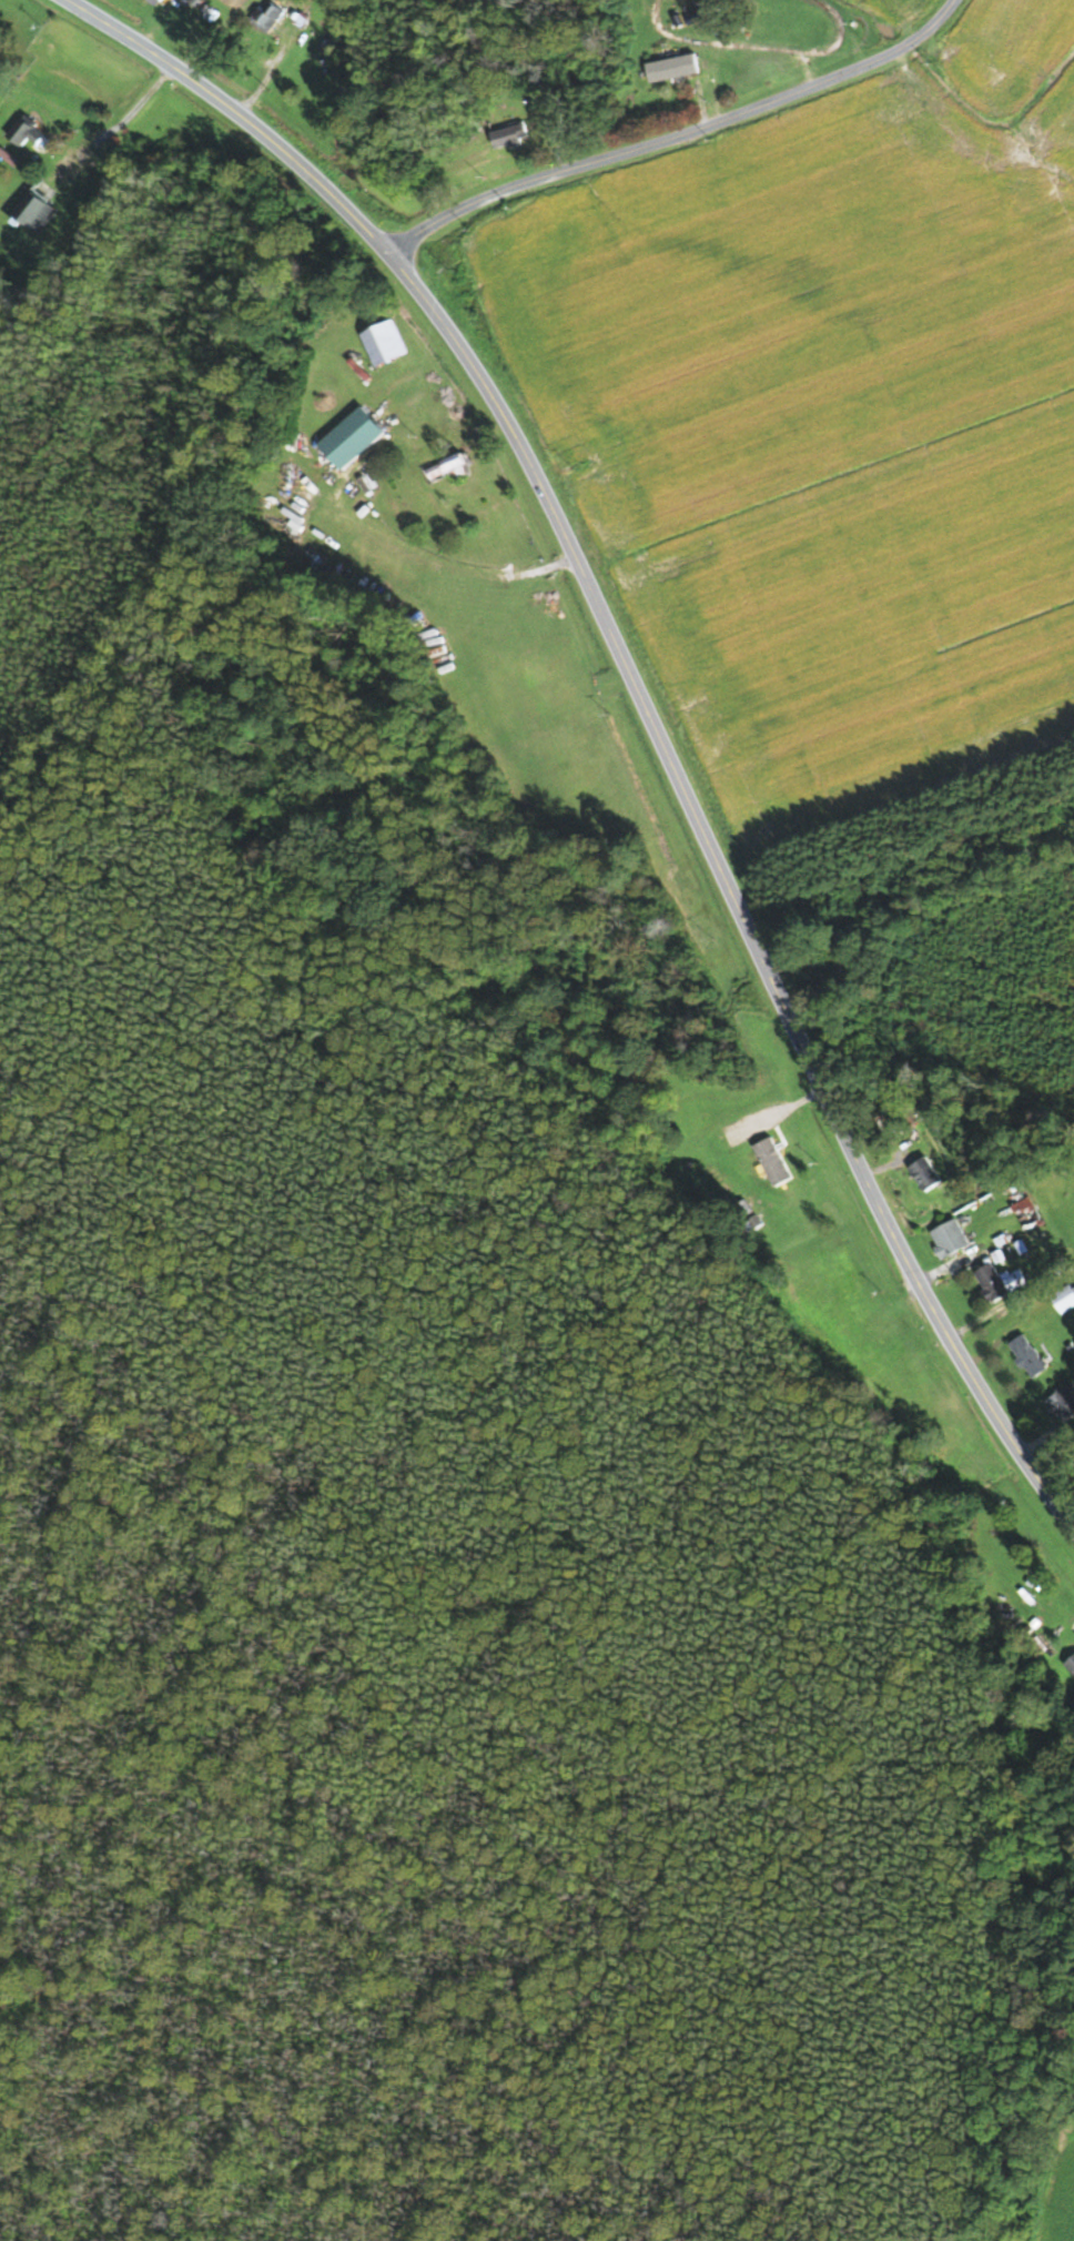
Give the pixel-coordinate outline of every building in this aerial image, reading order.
[(258,6),(249,18),(267,33),(284,12),(269,1),(263,9),(258,6)] [(684,55),(672,57),(670,46),(653,49),(656,63),(644,66),(649,88),(689,81),(684,55)] [(342,76),(333,83),(348,100),(356,93),(342,76)] [(22,148),(28,140),(36,146),(46,134),(22,114),(6,135),(22,148)] [(495,148),(528,138),(524,123),(490,133),(495,148)] [(57,210),(31,190),(13,214),(39,234),(57,210)] [(408,353),(392,319),(360,334),(376,368),(408,353)] [(458,480),(470,475),(460,454),(425,470),(431,483),(455,472),(458,480)] [(770,1185),(789,1179),(774,1136),(756,1142),(770,1185)] [(924,1190),(941,1180),(926,1154),(908,1165),(924,1190)] [(1022,1226),(1040,1218),(1029,1195),(1011,1204),(1022,1226)] [(969,1244),(955,1217),(928,1231),(942,1258),(969,1244)] [(1021,1269),(1001,1278),(993,1261),(974,1271),(989,1302),(1028,1282),(1021,1269)] [(1073,1306),(1073,1291),(1068,1283),(1050,1296),(1062,1314),(1073,1306)] [(1008,1344),(1033,1377),(1047,1366),(1022,1333),(1008,1344)] [(1073,1415),(1073,1385),(1071,1381),(1045,1400),(1062,1424),(1073,1415)] [(1073,1676),(1073,1655),(1064,1665),(1073,1676)]
